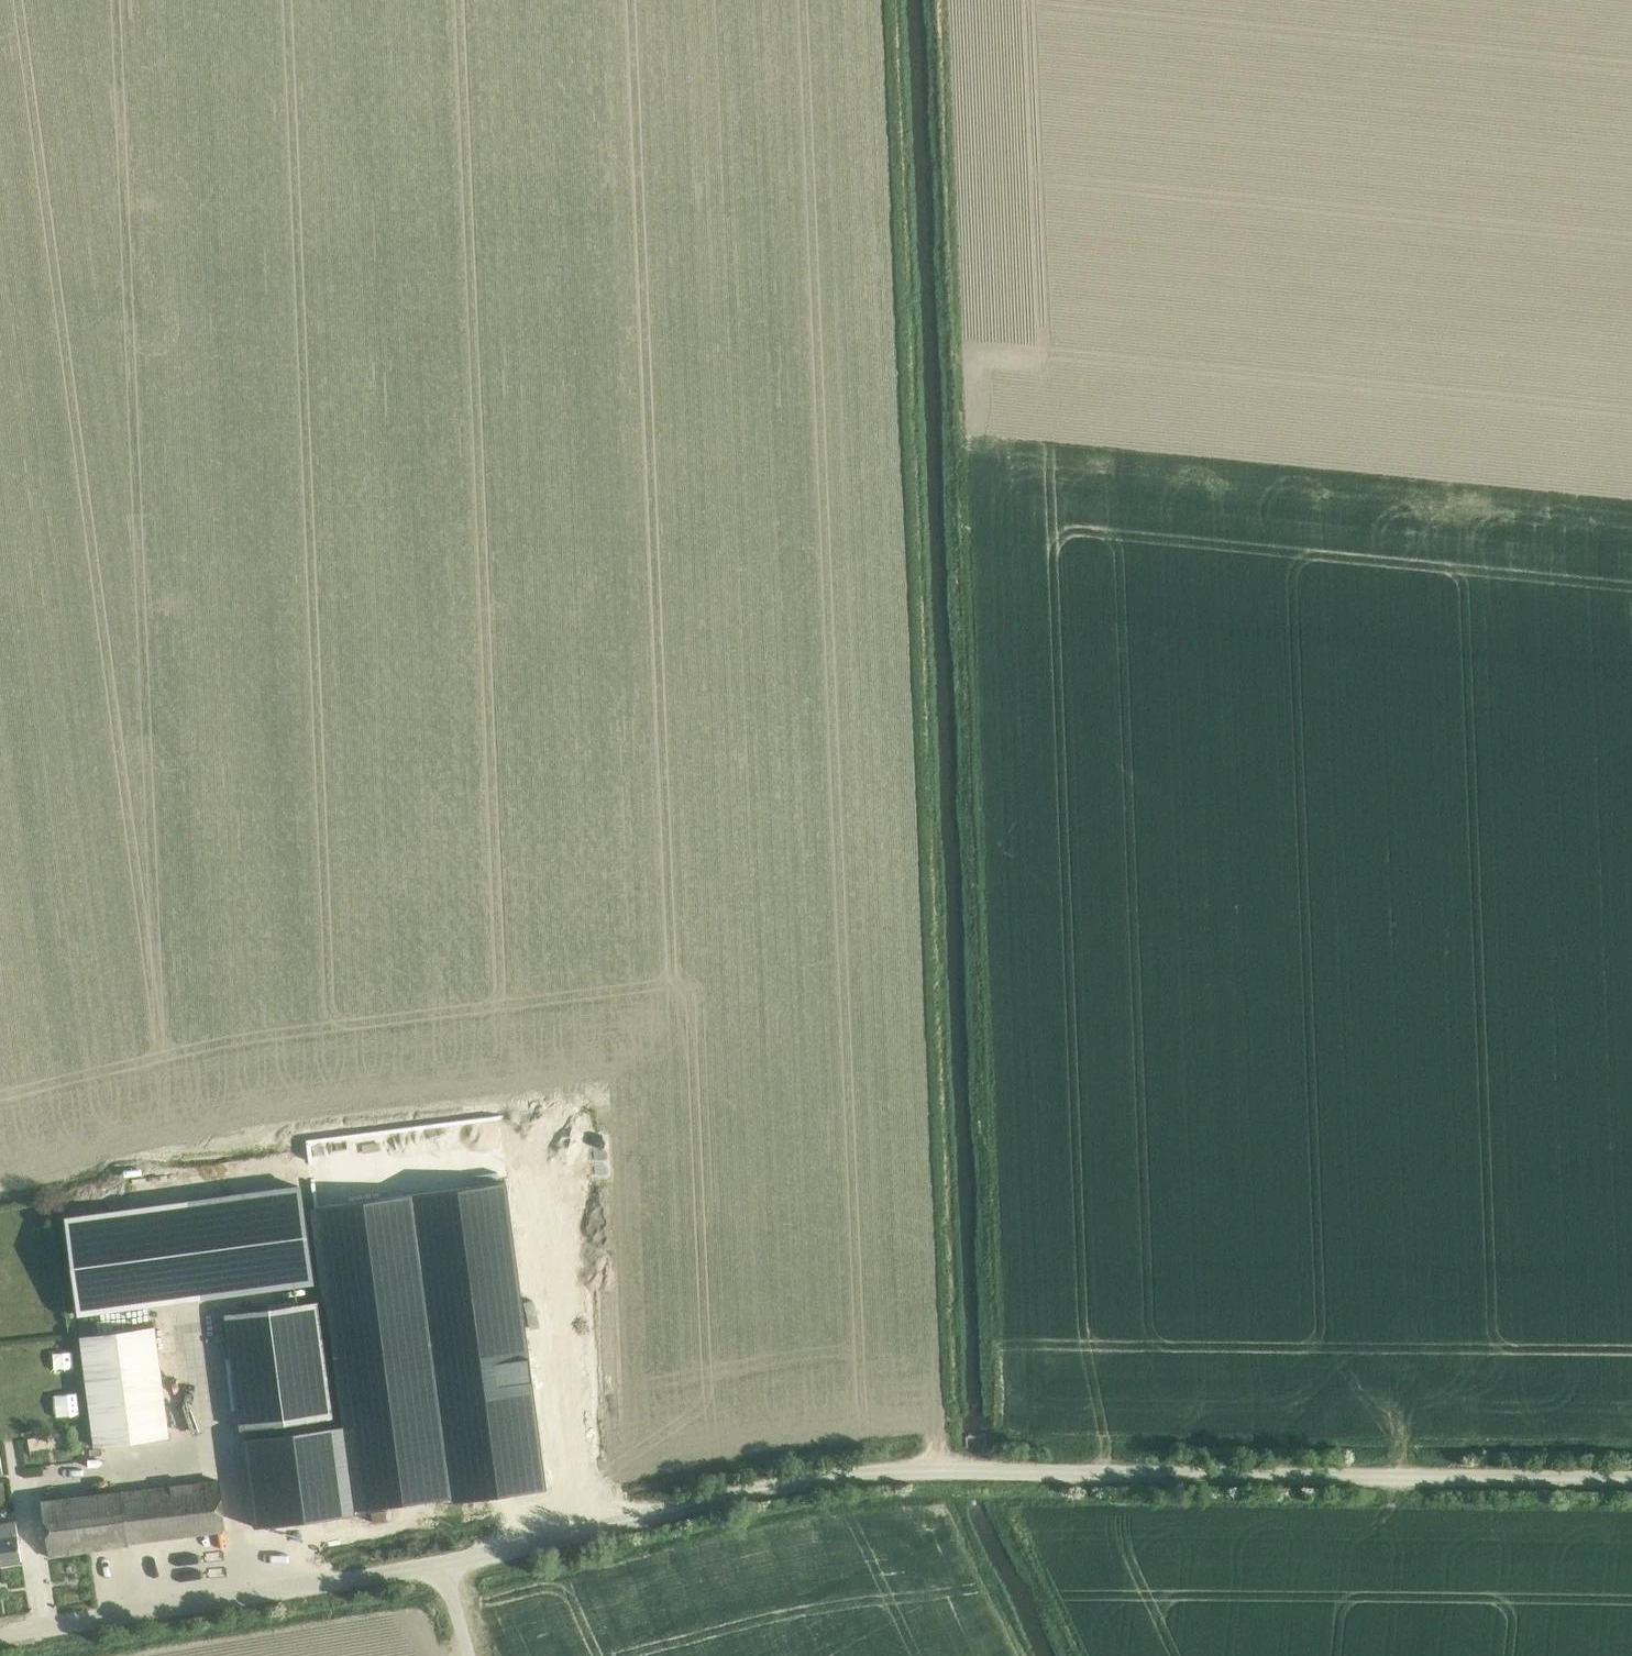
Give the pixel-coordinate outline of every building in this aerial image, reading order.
[(76,1314),(311,1283),(298,1185),(64,1216),(76,1314)] [(225,1316),(239,1427),(328,1417),(313,1306),(225,1316)] [(79,1336),(92,1436),(93,1446),(168,1436),(154,1326),(79,1336)] [(328,1429),(274,1436),(241,1440),(252,1528),(340,1516),(328,1429)] [(47,1555),(222,1529),(215,1480),(40,1505),(47,1555)] [(22,1559),(16,1521),(0,1523),(0,1562),(22,1559)]
